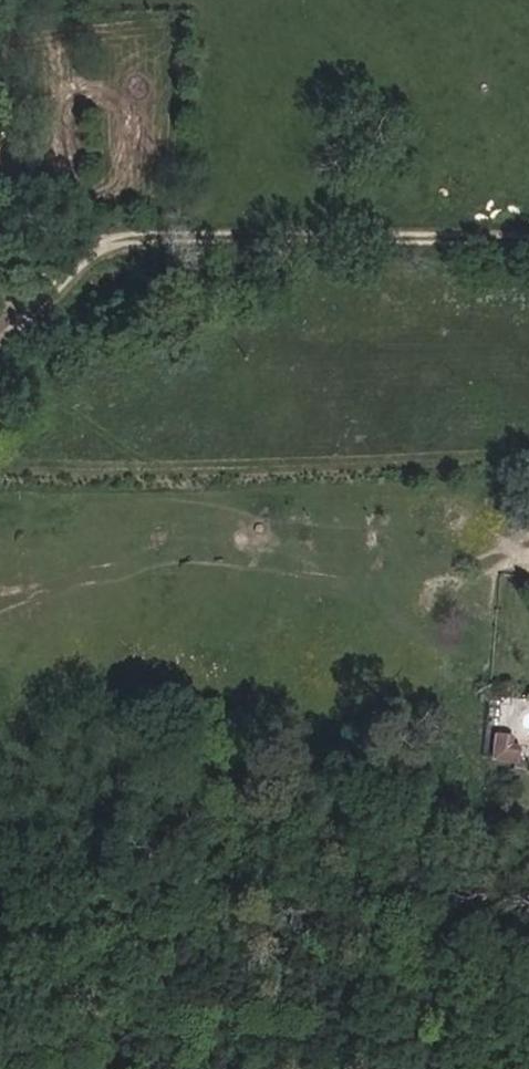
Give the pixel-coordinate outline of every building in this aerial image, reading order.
[(519,764),(521,749),(511,748),(512,737),(496,735),(493,761),(519,764)]
